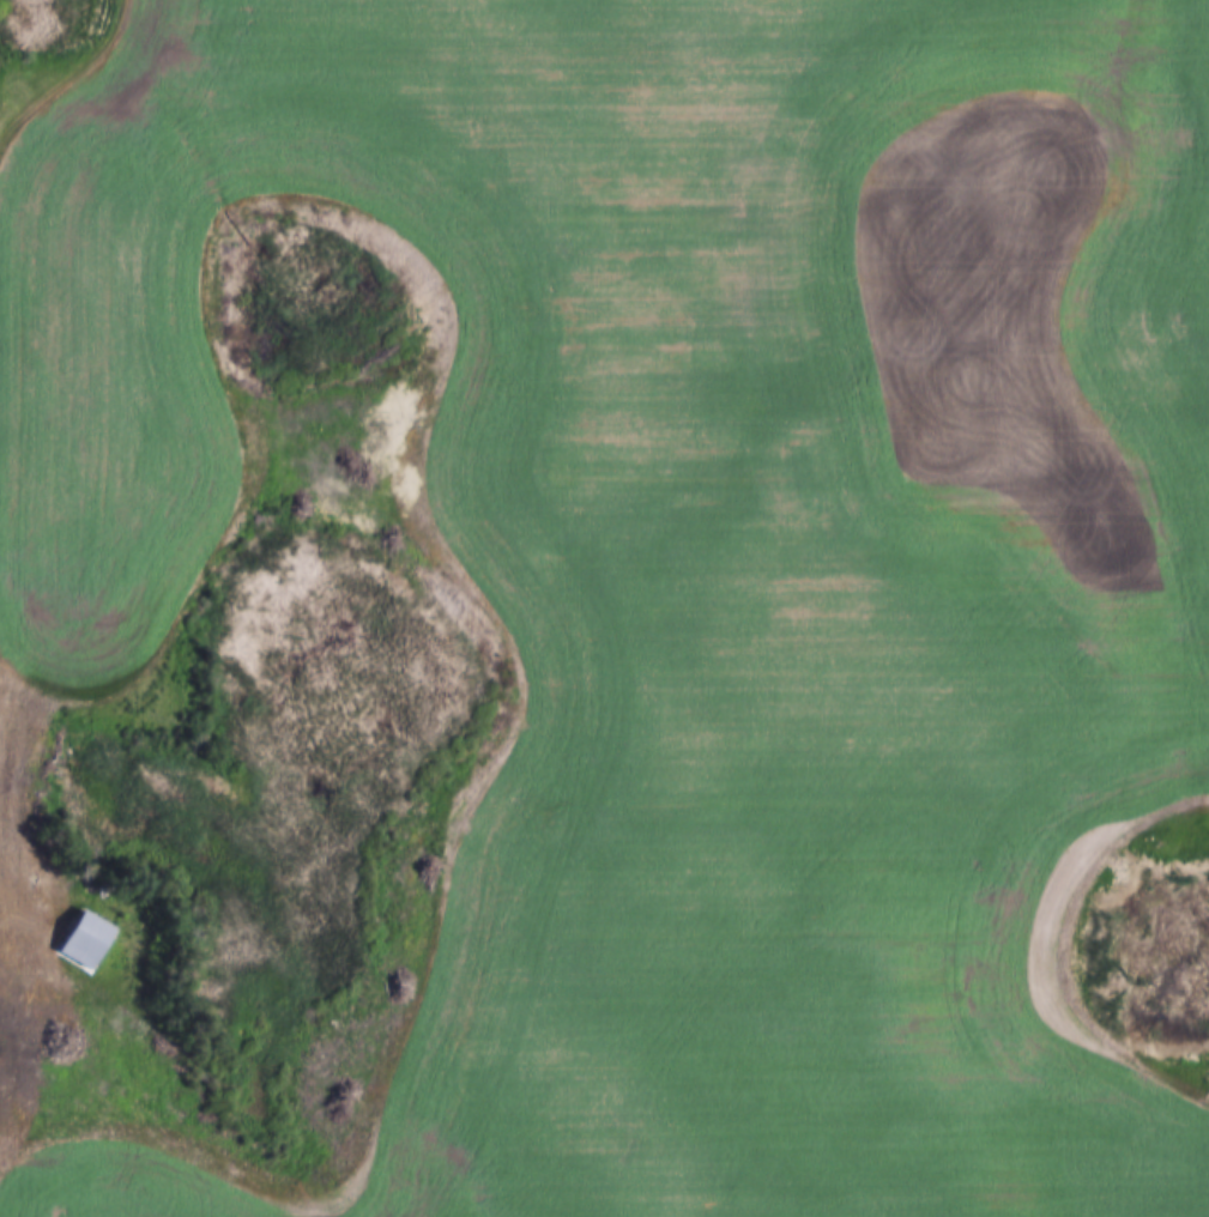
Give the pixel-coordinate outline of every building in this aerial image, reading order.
[(80,903),(120,927),(91,976),(52,952),(80,903)]
